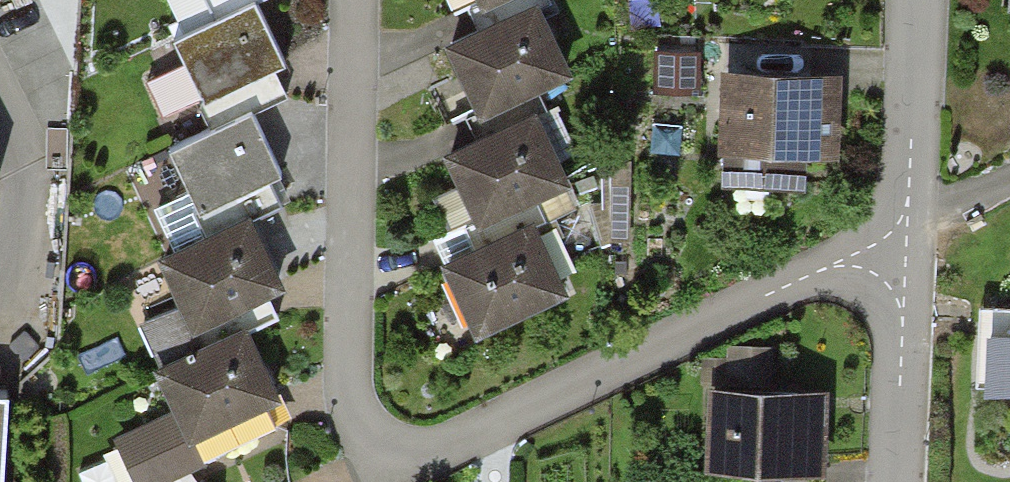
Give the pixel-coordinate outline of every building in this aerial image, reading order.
[(153,33),(180,99),(265,65),(239,0),(236,0),(153,33)] [(460,11),(485,0),(455,0),(460,11)] [(992,12),(1009,12),(1009,0),(993,0),(992,12)] [(521,1),(427,43),(459,117),(554,75),(521,1)] [(824,72),(705,68),(701,165),(821,169),(824,72)] [(237,109),(149,147),(178,214),(265,176),(237,109)] [(518,109),(426,150),(459,224),(551,183),(518,109)] [(239,214),(140,257),(173,331),(271,288),(239,214)] [(517,219),(424,263),(460,340),(553,296),(517,219)] [(1005,253),(1003,317),(965,317),(963,393),(1009,394),(1009,253),(1005,253)] [(131,369),(153,417),(104,440),(123,481),(154,481),(185,468),(170,435),(260,392),(227,323),(131,369)] [(815,392),(691,388),(689,475),(813,478),(815,392)]
